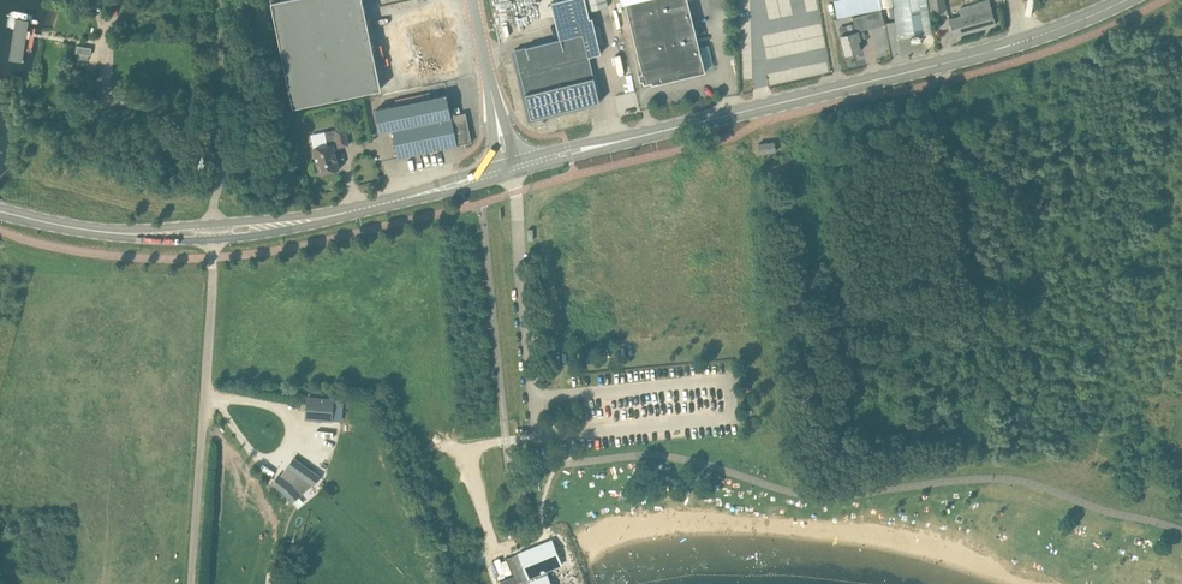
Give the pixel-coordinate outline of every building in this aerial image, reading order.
[(53,9),(54,0),(0,0),(0,6),(53,9)] [(280,43),(293,107),(378,89),(456,72),(442,0),(409,0),(379,6),(378,0),(271,0),(280,43)] [(589,56),(601,53),(592,17),(590,18),(588,11),(608,6),(607,0),(560,0),(552,2),(560,38),(515,49),(532,117),(599,101),(589,56)] [(705,71),(688,0),(622,0),(622,3),(626,2),(643,72),(639,73),(641,80),(643,80),(644,83),(652,81),(652,83),(705,71)] [(834,3),(838,18),(881,8),(894,7),(898,38),(932,33),(927,0),(846,0),(834,3)] [(931,12),(946,10),(945,0),(929,0),(931,12)] [(996,24),(989,0),(986,0),(976,3),(960,8),(962,16),(950,19),(954,35),(996,24)] [(53,9),(0,6),(0,88),(38,88),(46,73),(50,36),(53,9)] [(869,27),(885,23),(882,11),(854,18),(855,23),(848,25),(850,33),(841,35),(846,54),(861,50),(858,41),(861,40),(858,31),(869,28),(869,27)] [(376,109),(378,119),(380,130),(393,128),(398,157),(458,145),(458,144),(472,141),(466,112),(455,114),(455,111),(451,112),(447,94),(435,97),(376,109)] [(328,144),(314,147),(317,164),(320,163),(321,169),(319,170),(319,173),(339,169),(334,144),(338,143),(338,146),(348,144),(345,127),(325,131),(328,144)] [(760,152),(776,151),(775,141),(759,143),(760,152)] [(307,396),(306,418),(333,420),(334,398),(307,396)] [(314,485),(319,478),(320,476),(294,457),(287,466),(297,473),(291,482),(279,474),(272,484),(283,492),(292,502),(301,494),(299,492),(307,480),(314,485)] [(540,547),(539,544),(506,558),(507,559),(508,559),(514,575),(500,581),(502,583),(550,583),(545,571),(562,564),(552,539),(541,544),(542,546),(540,547)] [(277,555),(277,570),(285,571),(286,558),(277,555)]
